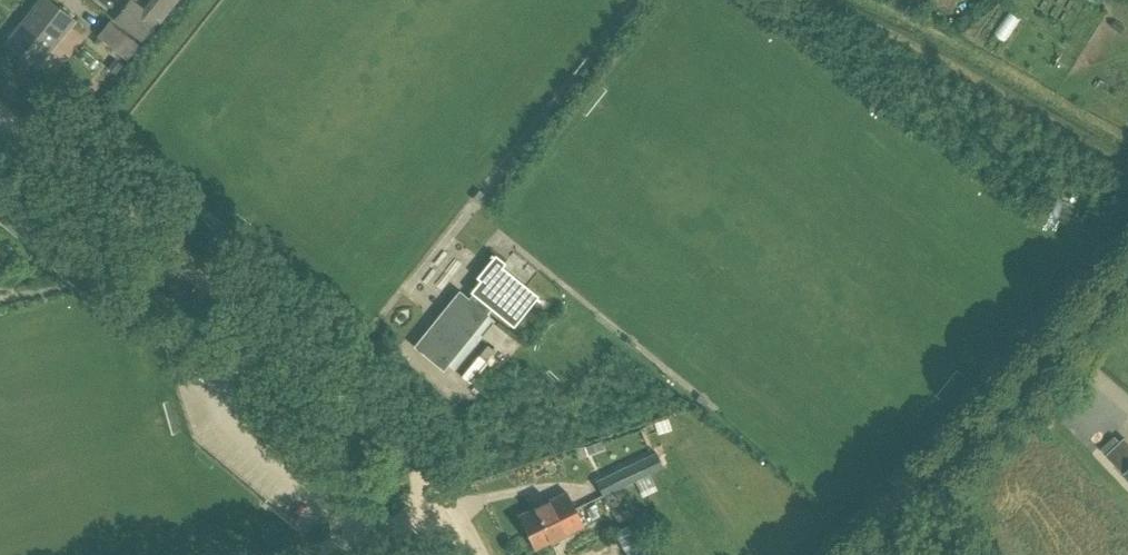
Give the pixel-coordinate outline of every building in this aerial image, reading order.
[(75,20),(48,0),(41,0),(26,19),(29,22),(9,48),(36,69),(75,20)] [(141,41),(158,20),(133,0),(129,0),(113,19),(141,41)] [(126,60),(139,44),(109,20),(96,36),(126,60)] [(122,65),(115,59),(108,68),(115,74),(122,65)] [(513,327),(538,297),(502,267),(505,263),(495,255),(492,259),(493,260),(487,267),(490,269),(471,293),(473,294),(469,300),(459,292),(415,346),(444,370),(488,315),(486,313),(490,308),(513,327)] [(507,334),(493,322),(482,336),(496,347),(507,334)] [(578,459),(604,449),(601,441),(575,450),(578,459)] [(603,497),(662,467),(654,452),(595,481),(603,497)] [(527,533),(575,509),(567,493),(519,516),(527,533)] [(575,509),(527,533),(535,550),(583,526),(575,509)] [(642,516),(613,532),(626,554),(660,554),(662,554),(642,516)]
